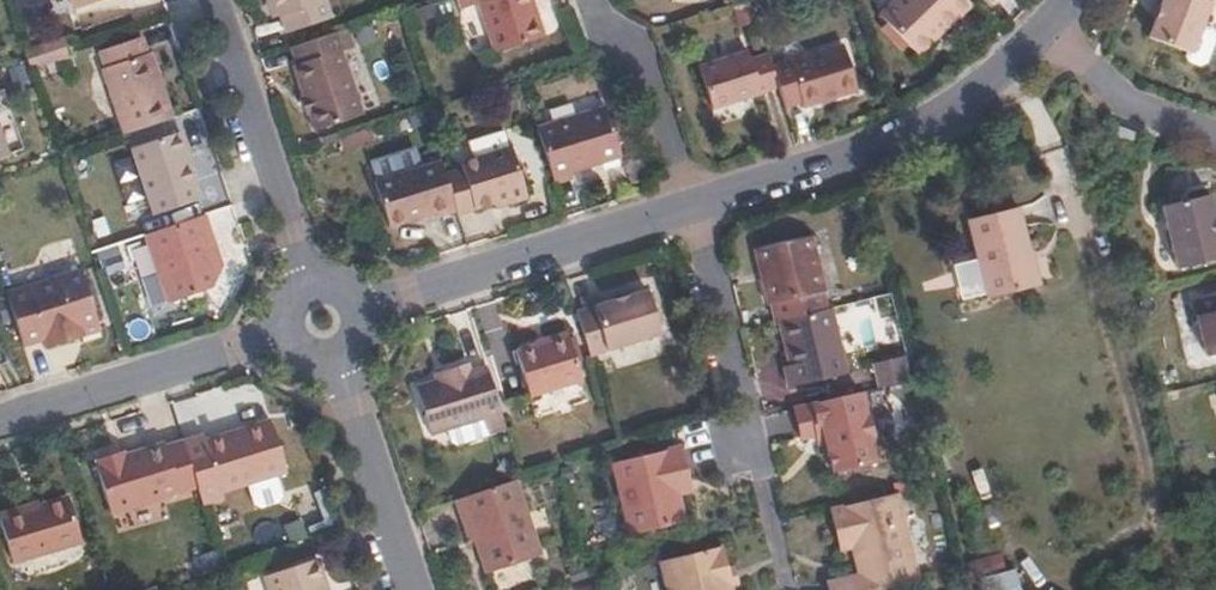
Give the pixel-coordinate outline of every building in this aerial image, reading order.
[(75,8),(99,0),(72,0),(75,8)] [(280,15),(282,14),(288,31),(334,15),(329,0),(275,0),(280,15)] [(535,0),(481,0),(497,50),(546,34),(535,0)] [(973,2),(971,0),(895,0),(881,14),(913,47),(929,31),(936,38),(973,2)] [(1215,0),(1163,0),(1148,37),(1187,52),(1194,54),(1205,24),(1215,0)] [(1215,41),(1215,32),(1215,28),(1205,24),(1194,54),(1187,52),(1186,55),(1189,61),(1200,65),(1208,61),(1215,41)] [(364,113),(344,48),(354,45),(348,28),(294,46),(300,62),(297,64),(307,94),(308,94),(313,110),(319,128),(364,113)] [(919,54),(936,38),(929,31),(913,47),(919,54)] [(163,83),(153,51),(150,52),(145,36),(102,50),(104,53),(100,54),(127,133),(175,117),(167,92),(163,93),(160,84),(163,83)] [(860,89),(846,44),(775,66),(782,87),(788,105),(803,100),(805,106),(860,89)] [(775,66),(771,52),(754,56),(751,49),(701,64),(714,107),(782,87),(775,66)] [(313,110),(308,94),(307,94),(301,97),(307,113),(313,110)] [(623,153),(608,105),(540,126),(557,181),(575,176),(574,169),(623,153)] [(10,156),(0,125),(0,159),(10,156)] [(1142,133),(1119,125),(1113,139),(1136,148),(1142,133)] [(194,161),(184,131),(177,133),(187,164),(190,163),(194,161)] [(202,198),(190,163),(187,164),(177,133),(135,147),(157,213),(202,198)] [(524,198),(527,187),(513,145),(463,161),(464,167),(447,172),(459,208),(461,214),(496,203),(495,201),(510,197),(516,201),(524,198)] [(111,158),(121,201),(139,197),(129,154),(111,158)] [(447,172),(444,161),(377,181),(391,224),(437,210),(439,215),(459,208),(447,172)] [(1166,204),(1180,269),(1215,261),(1215,208),(1212,193),(1166,204)] [(497,207),(516,201),(510,197),(495,201),(496,203),(497,207)] [(1019,207),(970,218),(991,298),(1042,285),(1033,249),(1030,249),(1019,207)] [(221,279),(206,235),(213,233),(207,213),(148,233),(171,302),(216,288),(221,279)] [(225,270),(213,233),(206,235),(221,279),(225,270)] [(828,291),(815,235),(759,248),(772,303),(774,303),(777,320),(780,320),(829,308),(825,292),(828,291)] [(100,321),(84,268),(9,292),(25,344),(47,339),(48,341),(84,329),(84,327),(100,321)] [(664,333),(651,290),(580,311),(593,354),(664,333)] [(1197,297),(1210,356),(1215,354),(1215,292),(1197,297)] [(849,373),(833,307),(829,308),(780,320),(792,364),(785,366),(791,387),(849,373)] [(572,334),(520,350),(535,396),(587,381),(572,334)] [(912,379),(907,355),(874,363),(880,387),(912,379)] [(508,421),(491,367),(473,373),(470,364),(445,371),(447,379),(437,382),(419,387),(433,435),(487,418),(490,427),(508,421)] [(447,379),(445,371),(435,374),(437,382),(447,379)] [(876,435),(871,414),(869,414),(863,391),(796,407),(804,439),(817,436),(817,434),(827,432),(829,443),(836,472),(880,461),(874,436),(876,435)] [(292,482),(273,420),(238,430),(240,437),(210,446),(207,439),(206,434),(185,440),(200,487),(205,504),(225,497),(227,502),(252,495),(281,486),(292,482)] [(240,437),(238,430),(207,439),(210,446),(240,437)] [(829,443),(827,432),(817,434),(817,436),(819,445),(829,443)] [(200,487),(185,440),(167,445),(166,442),(127,454),(119,457),(117,451),(98,456),(99,462),(97,463),(112,513),(200,487)] [(691,478),(683,446),(616,462),(632,534),(688,522),(681,494),(678,481),(691,478)] [(127,454),(126,448),(117,451),(119,457),(127,454)] [(547,557),(520,478),(457,499),(464,520),(472,517),(479,540),(491,575),(547,557)] [(695,491),(691,478),(678,481),(681,494),(695,491)] [(288,506),(281,486),(252,495),(259,517),(266,520),(284,514),(288,506)] [(71,488),(1,509),(15,556),(84,534),(71,488)] [(901,493),(833,509),(843,550),(855,547),(862,574),(830,581),(832,589),(878,589),(881,589),(921,580),(901,493)] [(479,540),(472,517),(464,520),(472,542),(479,540)] [(734,584),(730,568),(725,546),(663,560),(670,589),(736,589),(734,584)] [(324,582),(329,580),(321,556),(267,573),(273,589),(327,589),(324,582)] [(742,582),(738,566),(730,568),(734,584),(742,582)] [(597,579),(592,567),(577,572),(581,585),(597,579)]
